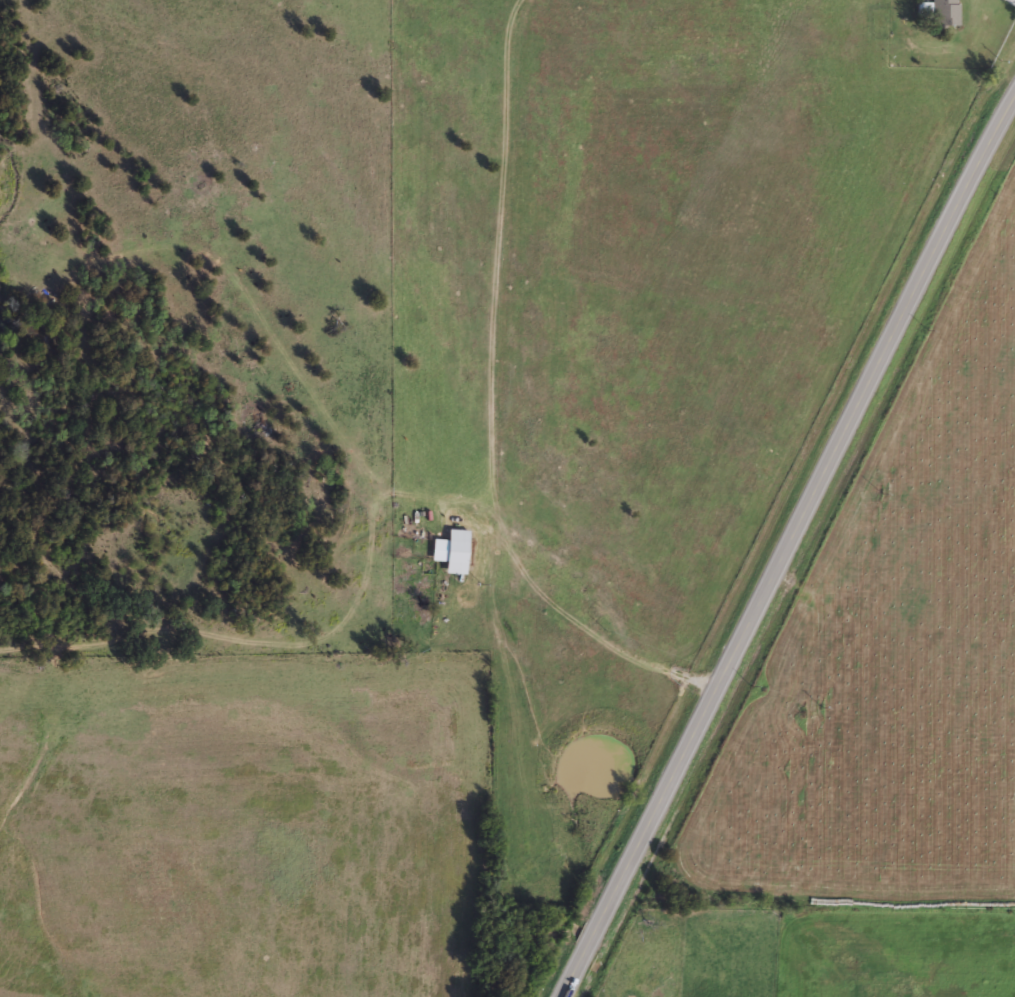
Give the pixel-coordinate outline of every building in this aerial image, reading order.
[(928,13),(928,0),(955,0),(956,26),(932,27),(932,16),(919,16),(919,13),(928,13)] [(443,539),(444,529),(465,530),(463,574),(441,573),(441,561),(428,561),(429,539),(443,539)]
